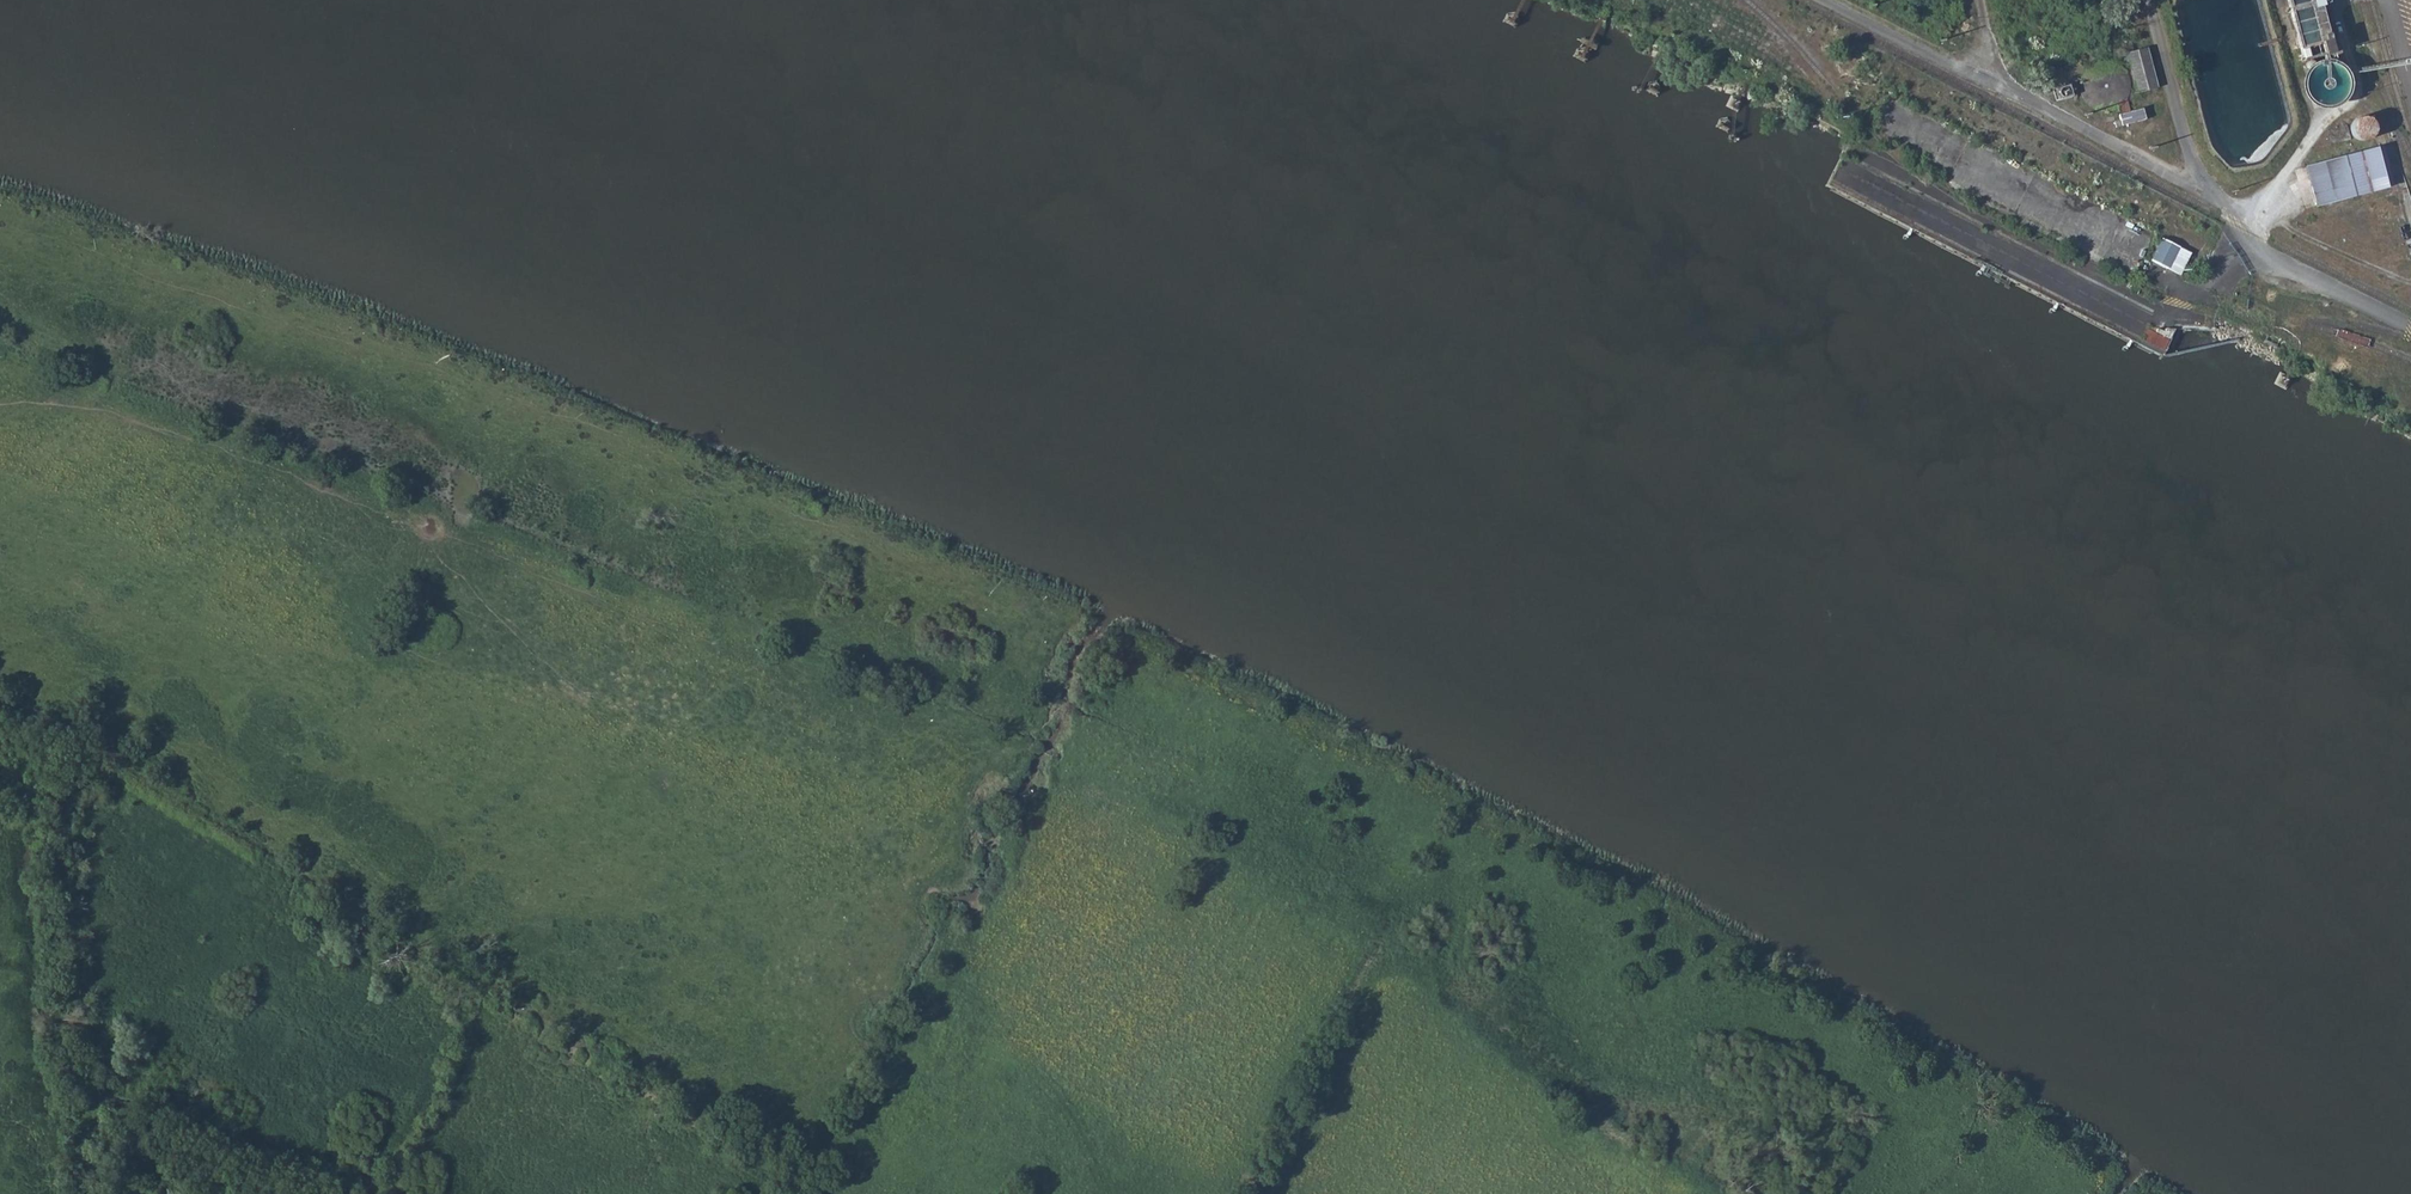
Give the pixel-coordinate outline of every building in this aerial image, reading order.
[(2301,60),(2331,53),(2316,0),(2285,0),(2301,60)] [(2151,49),(2136,53),(2145,88),(2160,85),(2151,49)] [(2309,68),(2305,74),(2304,84),(2307,94),(2314,100),(2324,103),(2331,102),(2337,98),(2342,92),(2344,86),(2344,76),(2340,69),(2334,64),(2327,62),(2321,62),(2315,64),(2309,68)] [(2091,70),(2086,82),(2086,93),(2091,102),(2098,106),(2104,108),(2114,108),(2121,105),(2128,100),(2132,93),(2133,83),(2129,75),(2123,69),(2116,65),(2107,63),(2102,64),(2097,66),(2091,70)] [(2124,115),(2127,127),(2144,124),(2142,111),(2124,115)] [(2361,139),(2375,130),(2365,114),(2351,124),(2361,139)] [(2380,145),(2303,166),(2314,207),(2391,186),(2380,145)] [(2190,253),(2161,239),(2151,259),(2180,274),(2190,253)] [(2142,325),(2131,343),(2159,358),(2168,338),(2142,325)]
